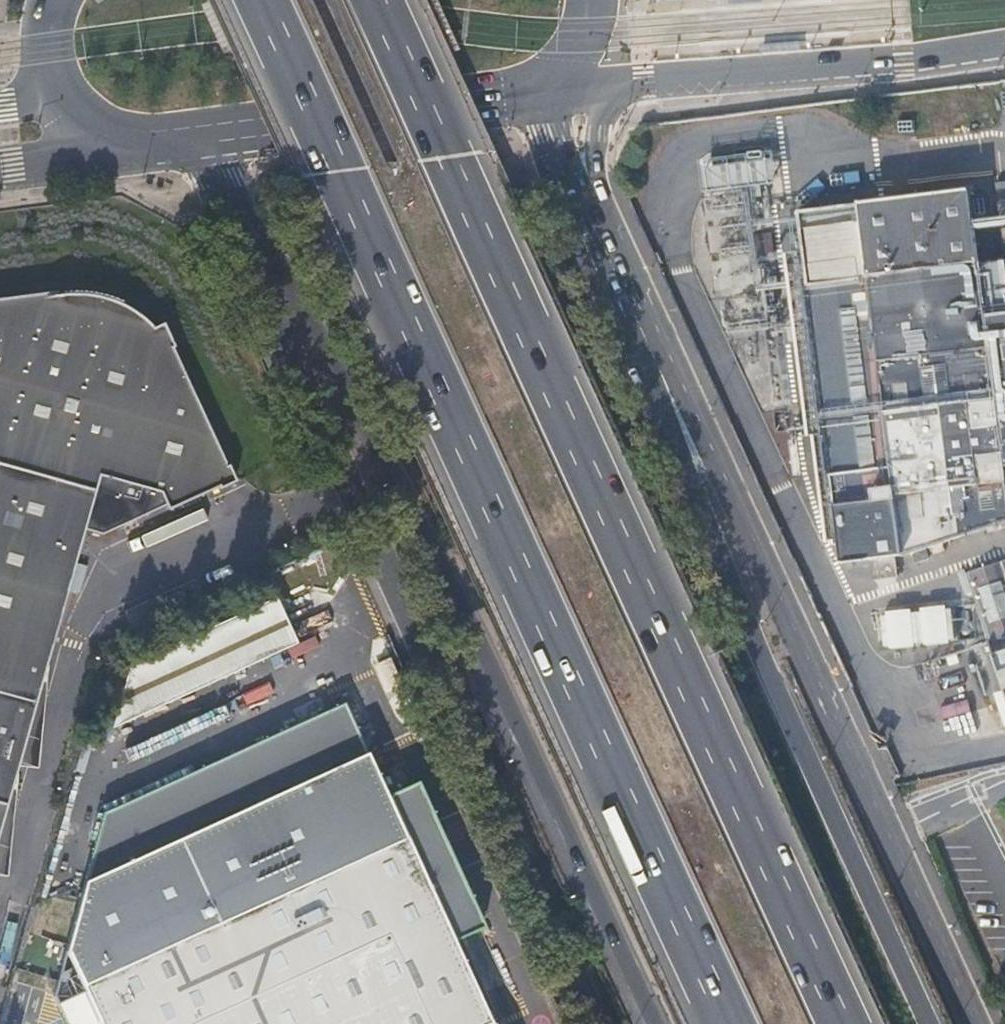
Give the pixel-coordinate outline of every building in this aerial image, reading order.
[(980,258),(971,191),(866,204),(792,211),(801,285),(804,311),(801,311),(803,323),(812,323),(838,510),(844,560),(916,552),(1003,521),(1004,527),(1004,262),(981,265),(980,258)] [(980,258),(981,265),(1004,262),(1004,254),(980,258)] [(10,790),(13,790),(15,775),(14,775),(40,682),(43,683),(45,667),(44,667),(82,531),(100,536),(163,506),(166,510),(215,488),(217,490),(233,482),(226,466),(223,467),(166,343),(169,342),(161,324),(151,328),(137,316),(131,312),(120,306),(108,301),(91,296),(80,295),(68,295),(55,296),(54,293),(0,300),(0,824),(10,790)] [(989,561),(983,563),(985,569),(991,567),(989,561)] [(948,582),(972,649),(1004,638),(1004,563),(948,582)] [(132,662),(116,723),(296,640),(277,596),(132,662)] [(942,643),(931,600),(877,613),(888,657),(942,643)] [(977,648),(1002,728),(1004,727),(1004,639),(977,648)] [(105,817),(82,888),(368,761),(346,711),(171,787),(105,817)] [(487,1019),(454,945),(479,935),(417,788),(386,802),(368,761),(82,888),(66,953),(99,1023),(476,1023),(487,1019)] [(467,832),(448,840),(461,869),(480,861),(467,832)]
